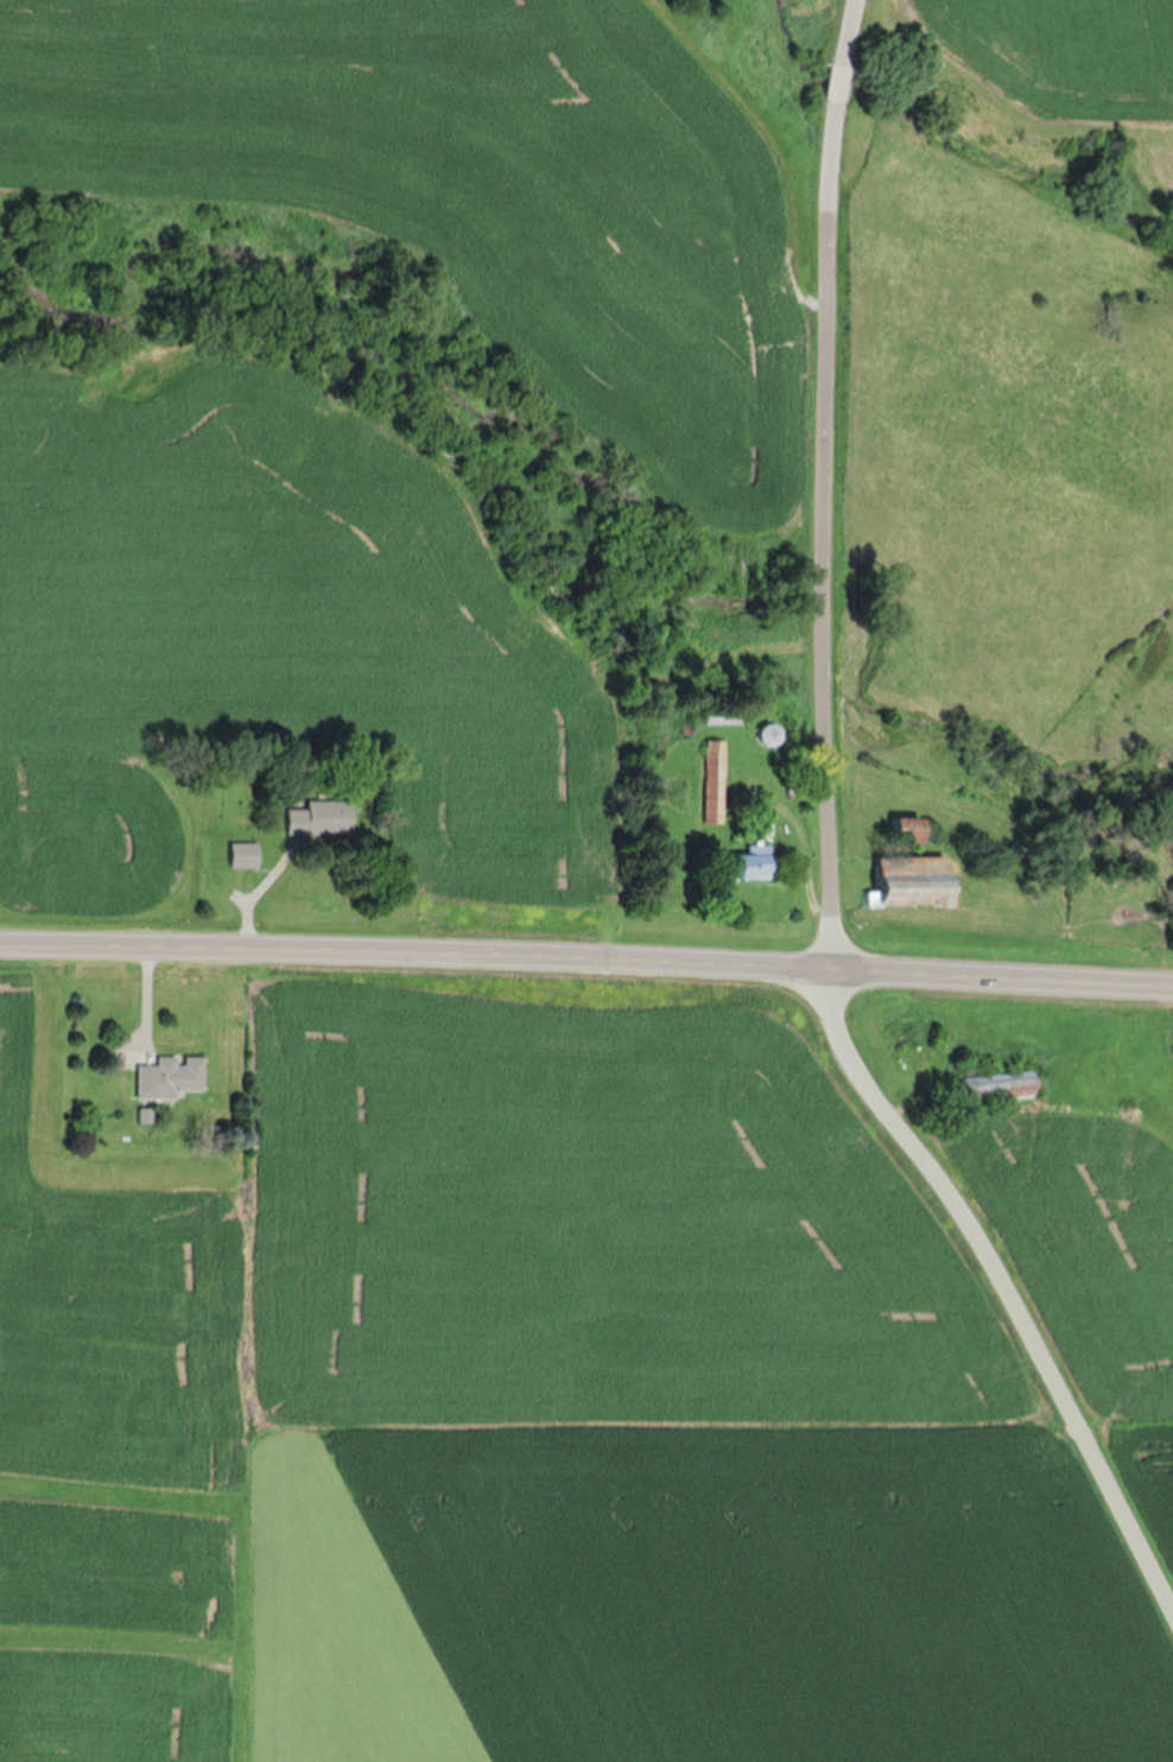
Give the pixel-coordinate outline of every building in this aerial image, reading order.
[(775,724),(757,724),(757,744),(775,744),(775,724)] [(721,823),(721,739),(702,739),(701,823),(721,823)] [(285,800),(285,833),(337,833),(337,800),(285,800)] [(923,827),(895,827),(895,841),(923,841),(923,827)] [(229,866),(257,866),(257,842),(229,842),(229,866)] [(744,854),(719,854),(719,879),(768,879),(768,845),(744,845),(744,854)] [(873,857),(874,907),(949,907),(949,857),(873,857)] [(137,1099),(175,1099),(175,1090),(203,1090),(203,1056),(180,1056),(156,1056),(156,1064),(137,1064),(137,1099)] [(1034,1099),(1032,1071),(962,1075),(963,1103),(1034,1099)]
